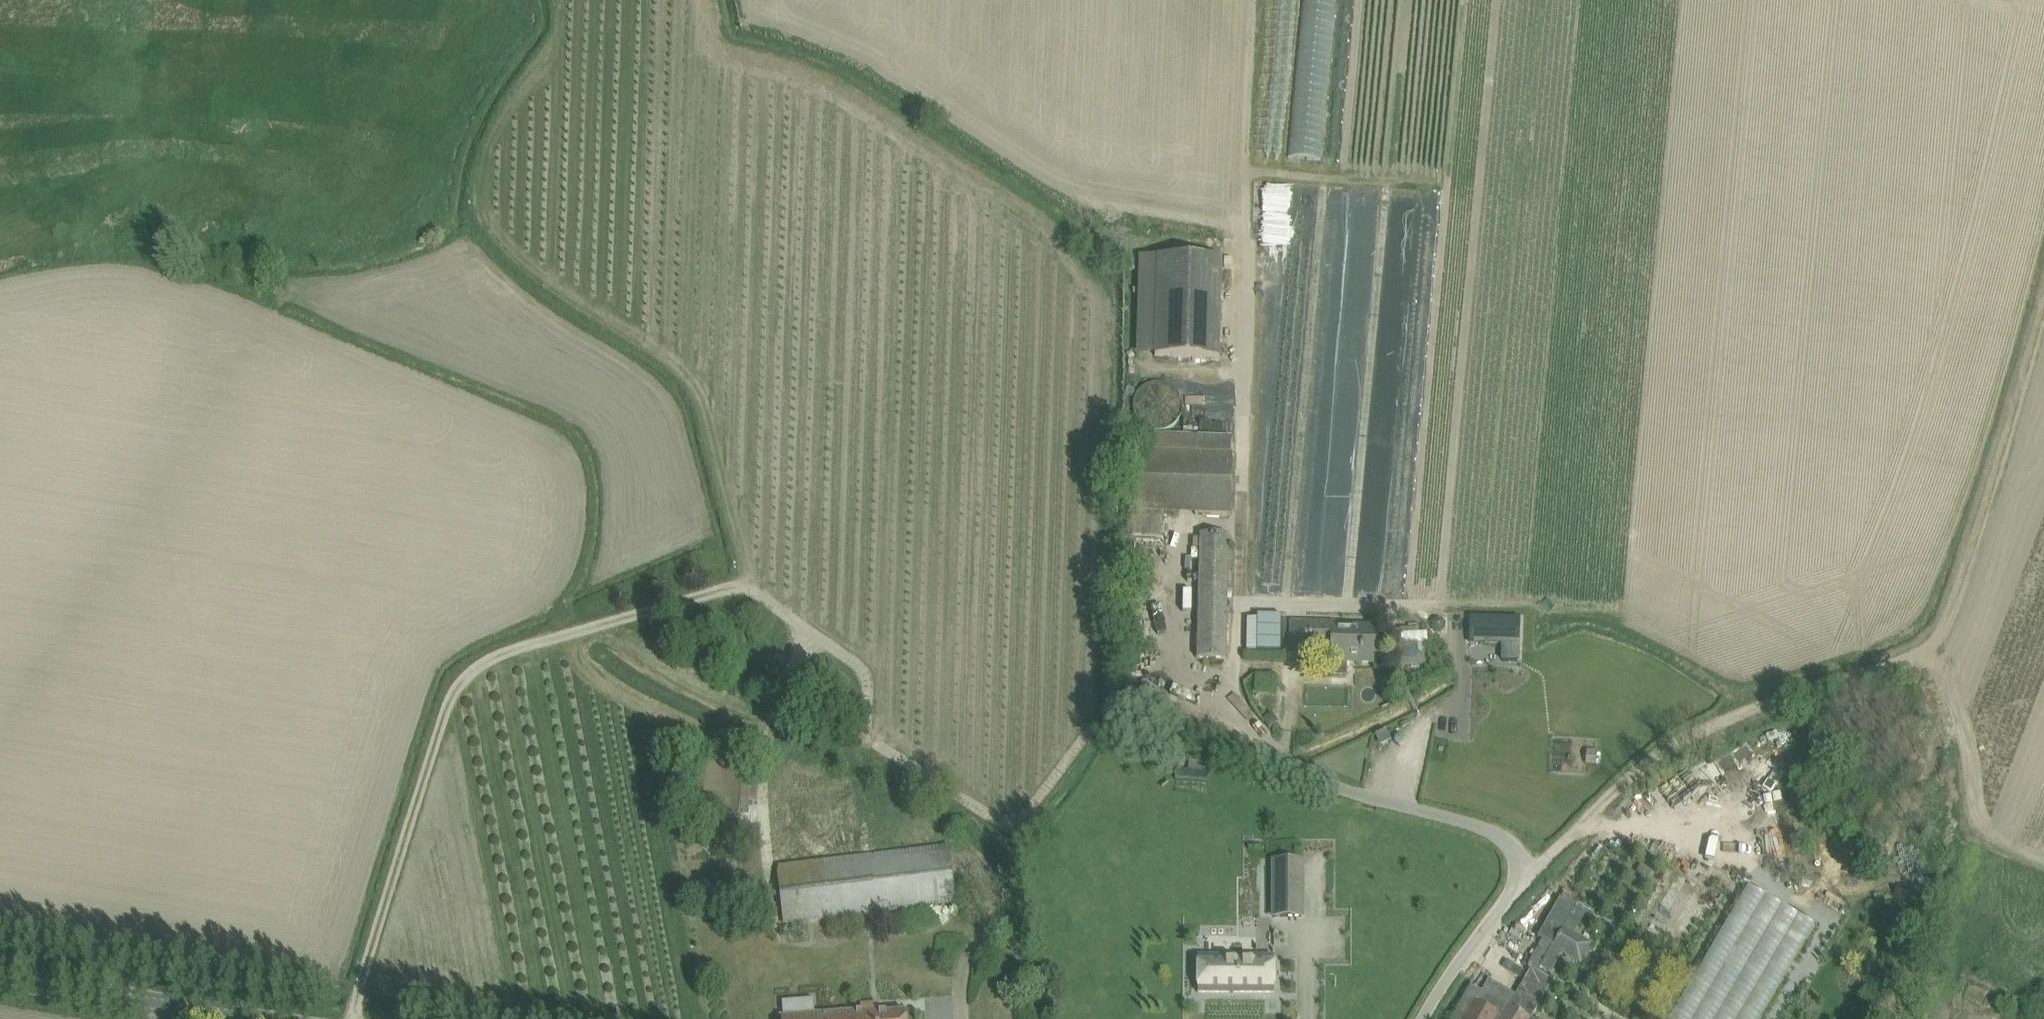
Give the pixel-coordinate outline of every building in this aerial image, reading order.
[(1324,159),(1336,0),(1300,0),(1289,157),(1324,159)] [(1153,356),(1219,358),(1222,259),(1156,257),(1153,356)] [(1229,515),(1231,455),(1131,453),(1129,513),(1163,514),(1229,515)] [(1226,659),(1226,639),(1229,535),(1201,534),(1197,658),(1226,659)] [(1257,614),(1257,650),(1281,651),(1281,615),(1257,614)] [(1470,616),(1469,644),(1501,645),(1501,661),(1519,661),(1520,617),(1470,616)] [(1292,635),(1291,655),(1318,655),(1318,650),(1332,650),(1331,664),(1347,664),(1349,665),(1349,662),(1354,662),(1354,665),(1377,665),(1377,642),(1378,629),(1333,627),(1333,624),(1292,623),(1292,635)] [(1269,729),(1278,722),(1270,711),(1260,718),(1269,729)] [(689,762),(686,815),(749,818),(751,785),(755,785),(756,765),(689,762)] [(849,778),(770,790),(780,860),(859,848),(849,778)] [(950,846),(776,866),(783,924),(957,904),(950,846)] [(1684,956),(1722,892),(1683,870),(1645,934),(1684,956)] [(1671,1018),(1761,1018),(1815,927),(1748,888),(1698,973),(1671,1018)] [(1274,889),(1274,917),(1302,917),(1302,889),(1274,889)] [(1560,898),(1538,937),(1542,940),(1552,945),(1563,927),(1575,907),(1560,898)] [(1198,957),(1198,993),(1274,993),(1274,957),(1198,957)] [(1537,1008),(1488,980),(1466,1018),(1531,1018),(1537,1008)] [(863,1015),(863,1009),(781,1015),(781,1018),(906,1018),(906,1012),(863,1015)]
